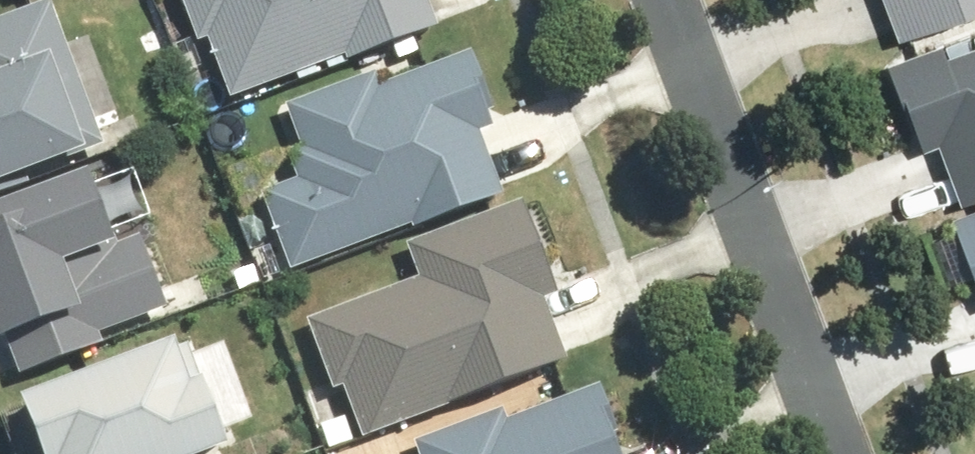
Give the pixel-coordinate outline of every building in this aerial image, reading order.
[(438,0),(184,0),(201,47),(208,44),(228,100),(446,24),(438,0)] [(895,32),(974,3),(974,0),(884,0),(895,32)] [(125,147),(86,40),(66,47),(50,3),(0,20),(0,192),(125,147)] [(954,55),(948,38),(891,60),(926,151),(942,145),(963,201),(974,196),(974,47),(954,55)] [(386,81),(381,69),(288,101),(303,147),(289,151),(300,183),(268,193),(292,264),(507,191),(496,158),(510,153),(475,51),(386,81)] [(0,210),(0,312),(20,372),(110,343),(105,329),(168,309),(144,234),(121,242),(100,177),(0,210)] [(558,292),(523,200),(407,244),(421,279),(307,322),(333,392),(344,387),(362,436),(568,357),(545,297),(558,292)] [(954,211),(974,271),(974,204),(954,211)] [(240,451),(213,379),(204,383),(188,340),(27,399),(47,453),(230,453),(240,451)] [(621,446),(629,442),(606,384),(511,422),(505,408),(420,442),(425,453),(624,453),(621,446)]
